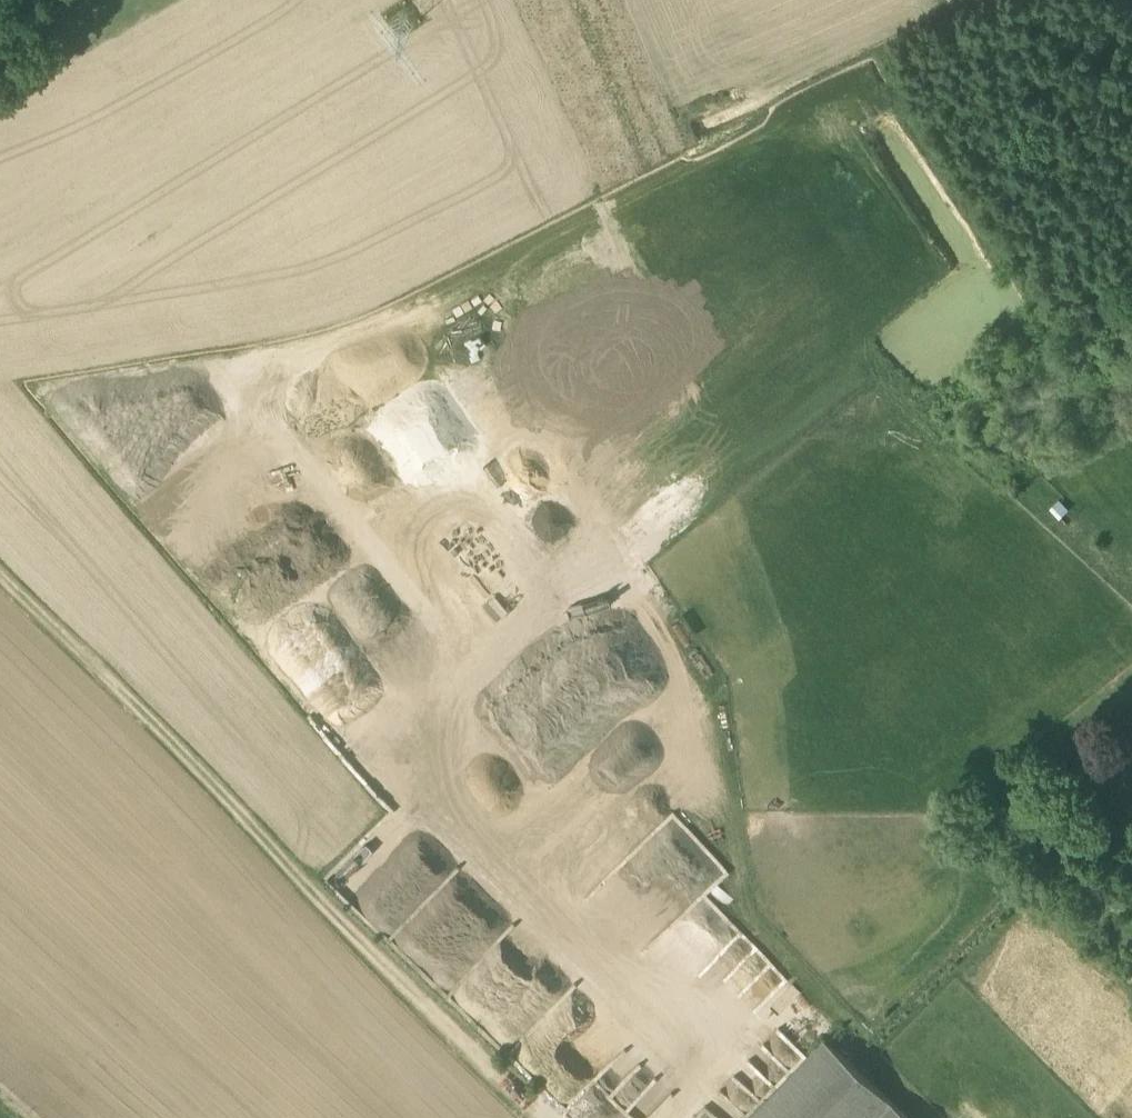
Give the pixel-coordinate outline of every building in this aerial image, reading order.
[(824,1038),(749,1117),(909,1117),(824,1038)]
